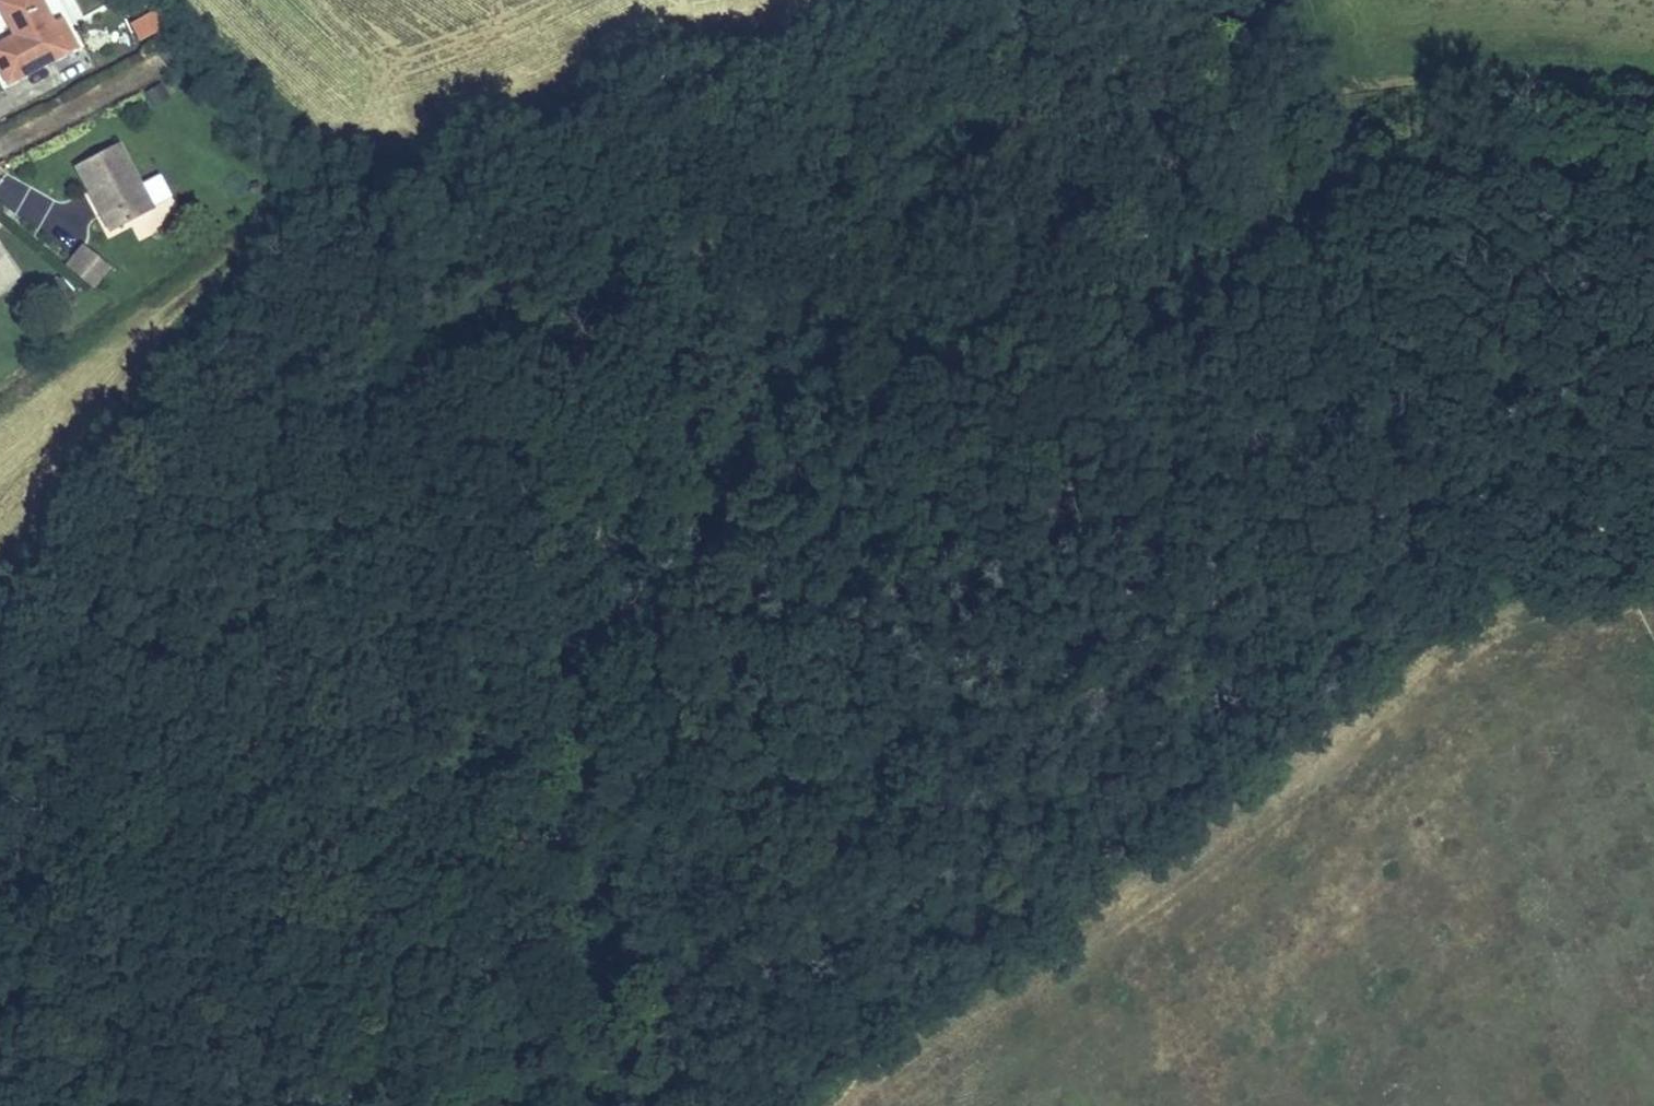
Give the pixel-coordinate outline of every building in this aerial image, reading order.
[(62,19),(54,24),(41,0),(0,0),(0,7),(12,30),(16,28),(18,33),(15,35),(0,43),(0,69),(8,84),(77,47),(62,19)] [(166,28),(162,21),(156,10),(132,23),(141,39),(142,41),(166,28)] [(169,98),(161,83),(147,92),(155,106),(169,98)] [(154,209),(119,143),(76,166),(89,191),(95,187),(108,212),(102,215),(110,232),(154,209)] [(108,212),(95,187),(89,191),(102,215),(108,212)] [(110,267),(85,245),(67,266),(93,287),(110,267)] [(72,292),(60,278),(48,289),(60,303),(72,292)] [(91,287),(82,279),(78,285),(87,292),(91,287)]
